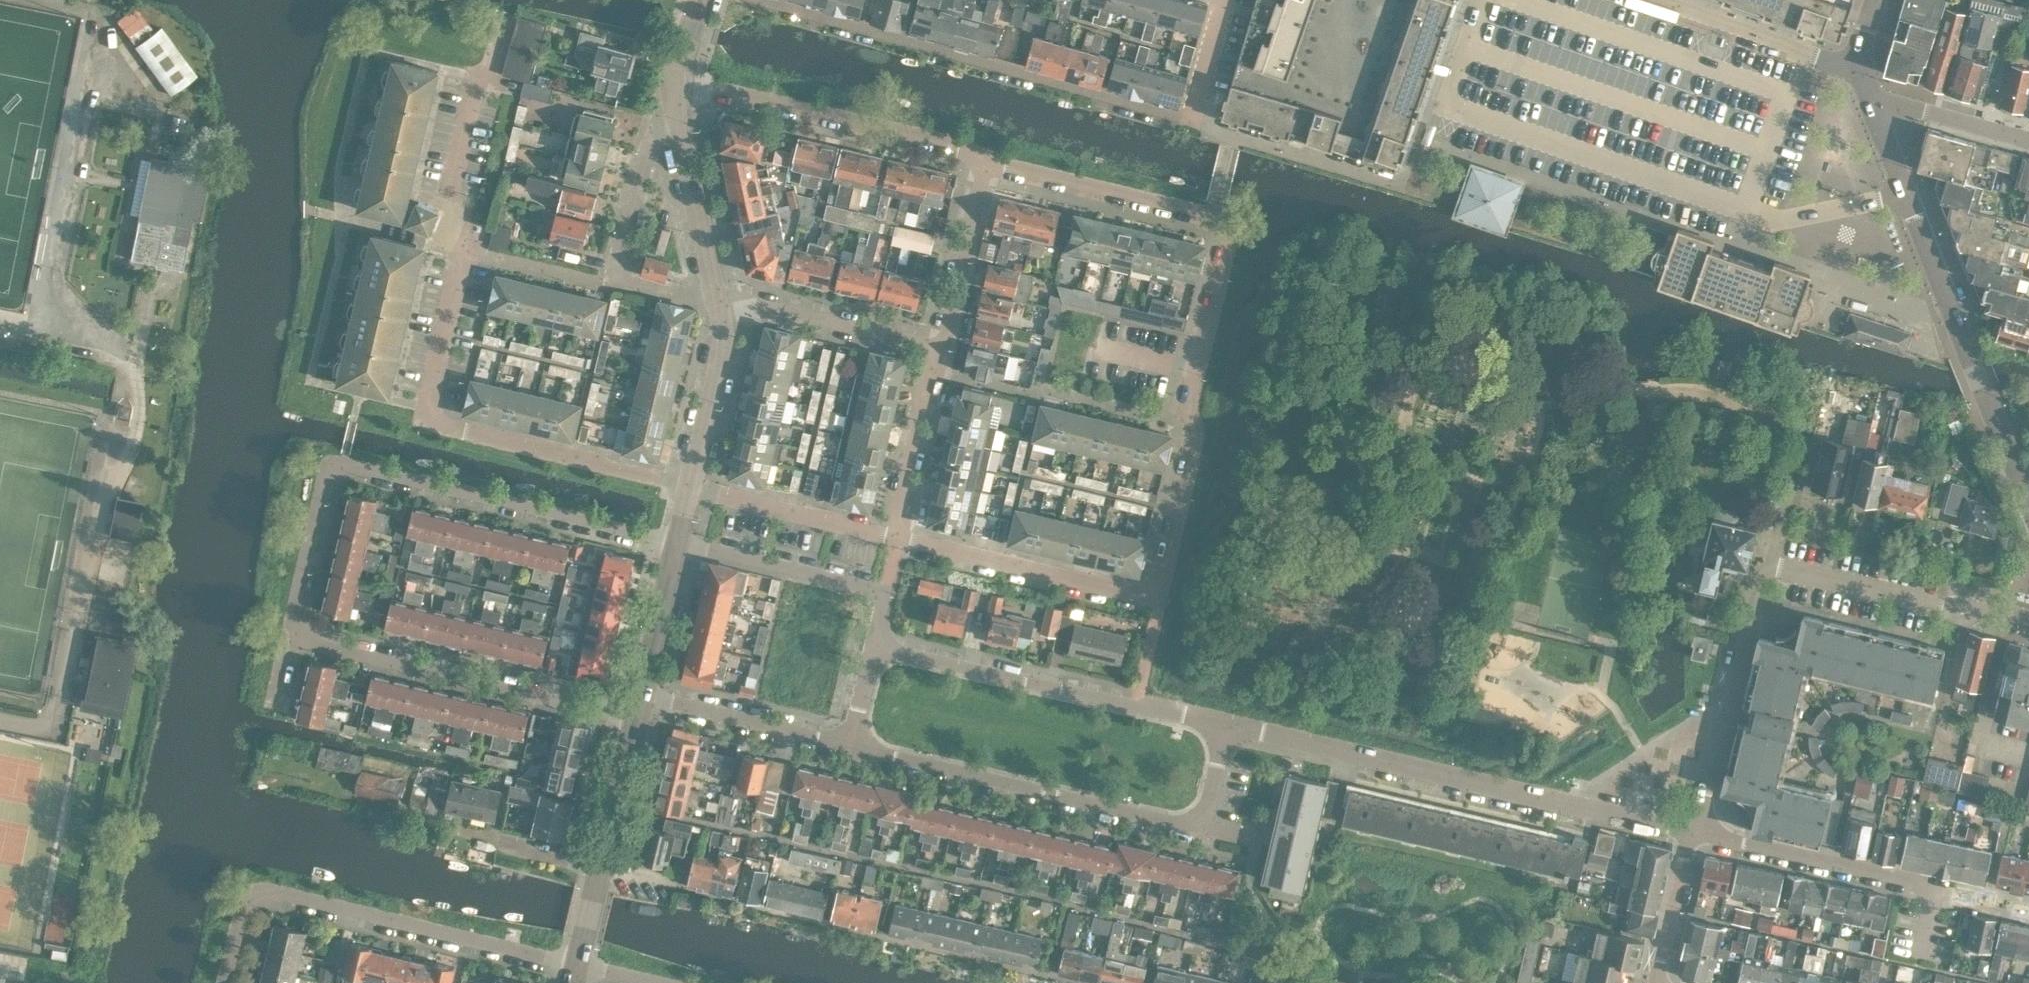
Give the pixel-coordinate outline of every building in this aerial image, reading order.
[(835,11),(838,0),(813,0),(812,4),(835,11)] [(835,11),(859,18),(864,0),(838,0),(835,11)] [(870,21),(901,29),(909,0),(876,0),(870,21)] [(931,38),(939,8),(941,0),(932,0),(930,6),(918,2),(909,32),(931,38)] [(952,44),(965,0),(954,0),(951,12),(939,8),(931,38),(952,44)] [(973,50),(982,20),(971,17),(975,2),(969,0),(965,0),(952,44),(973,50)] [(973,50),(995,56),(1003,26),(992,23),(999,1),(997,0),(988,0),(982,20),(973,50)] [(1066,20),(1072,0),(1059,0),(1054,16),(1066,20)] [(1129,14),(1133,0),(1108,0),(1106,7),(1111,9),(1129,14)] [(1147,19),(1152,20),(1158,0),(1133,0),(1129,14),(1147,19)] [(1157,22),(1175,27),(1182,0),(1158,0),(1152,20),(1157,22)] [(1175,27),(1199,34),(1207,3),(1196,0),(1182,0),(1175,27)] [(1375,162),(1377,163),(1378,161),(1384,164),(1383,165),(1386,166),(1386,165),(1393,167),(1393,168),(1395,169),(1396,167),(1394,166),(1396,161),(1398,161),(1398,159),(1397,158),(1404,138),(1406,139),(1406,136),(1405,136),(1410,120),(1412,121),(1413,118),(1411,118),(1418,97),(1420,98),(1421,95),(1419,95),(1425,79),(1426,80),(1427,77),(1425,77),(1432,57),(1434,57),(1435,55),(1433,54),(1439,38),(1440,39),(1441,37),(1440,36),(1447,16),(1448,16),(1449,14),(1447,13),(1452,0),(1257,0),(1253,16),(1251,15),(1251,18),(1247,34),(1246,34),(1245,36),(1247,37),(1240,59),(1239,58),(1238,61),(1239,61),(1233,83),(1232,83),(1231,85),(1232,86),(1229,96),(1228,96),(1227,99),(1228,99),(1226,105),(1225,105),(1225,107),(1226,108),(1223,115),(1223,114),(1222,117),(1224,117),(1245,123),(1247,124),(1248,123),(1264,128),(1263,129),(1266,129),(1287,134),(1286,135),(1289,136),(1289,135),(1305,140),(1305,141),(1307,141),(1308,138),(1312,139),(1312,140),(1314,141),(1314,140),(1324,143),(1324,144),(1326,145),(1327,144),(1330,145),(1330,147),(1332,147),(1333,147),(1350,153),(1350,154),(1352,154),(1353,153),(1362,156),(1362,158),(1364,158),(1365,157),(1375,161),(1375,162)] [(1738,0),(1737,2),(1740,3),(1740,1),(1756,6),(1755,8),(1758,9),(1758,7),(1779,14),(1778,16),(1780,17),(1781,15),(1797,21),(1796,22),(1799,23),(1799,22),(1819,29),(1819,30),(1821,31),(1822,29),(1838,35),(1837,36),(1839,37),(1840,35),(1839,35),(1841,28),(1842,28),(1843,26),(1842,25),(1844,19),(1846,19),(1846,17),(1845,16),(1849,6),(1850,6),(1851,4),(1849,3),(1851,0),(1737,0),(1738,0)] [(1893,35),(1892,36),(1893,36),(1890,48),(1889,48),(1889,50),(1883,72),(1905,79),(1906,79),(1917,83),(1924,62),(1925,63),(1936,29),(1937,29),(1946,0),(1903,0),(1893,35)] [(2010,1),(2006,22),(2023,25),(2027,3),(2010,1)] [(1971,7),(1971,6),(1969,5),(1961,39),(1993,47),(2001,14),(1971,7)] [(1109,17),(1111,9),(1106,7),(1101,6),(1098,14),(1109,17)] [(1943,91),(1944,92),(1959,40),(1966,14),(1946,8),(1934,51),(1924,85),(1925,86),(1926,85),(1943,91)] [(1106,25),(1109,17),(1098,14),(1098,15),(1094,14),(1092,21),(1106,25)] [(502,74),(530,82),(547,24),(518,16),(502,74)] [(1147,19),(1144,28),(1154,31),(1157,22),(1152,20),(1147,19)] [(1026,65),(1044,70),(1058,22),(1050,20),(1045,39),(1034,35),(1026,65)] [(1044,70),(1063,75),(1071,46),(1061,43),(1066,24),(1058,22),(1044,70)] [(160,27),(135,46),(170,94),(196,75),(160,27)] [(1154,31),(1144,28),(1141,38),(1152,41),(1154,31)] [(1063,75),(1082,81),(1096,32),(1087,30),(1082,49),(1071,46),(1063,75)] [(1096,32),(1082,81),(1101,86),(1109,57),(1098,53),(1103,35),(1096,32)] [(626,78),(633,53),(601,45),(603,39),(582,34),(579,48),(598,53),(593,70),(599,71),(594,87),(619,94),(623,78),(626,78)] [(1184,42),(1182,52),(1193,55),(1195,46),(1184,42)] [(1140,43),(1137,53),(1147,56),(1150,46),(1140,43)] [(1586,44),(1578,69),(1630,85),(1638,60),(1586,44)] [(1193,55),(1182,52),(1179,62),(1190,65),(1193,55)] [(1137,53),(1134,62),(1140,64),(1145,65),(1147,56),(1137,53)] [(1945,92),(1976,101),(1988,63),(1956,54),(1945,92)] [(1107,87),(1131,94),(1140,64),(1134,62),(1116,57),(1107,87)] [(394,60),(387,91),(425,100),(428,85),(433,86),(433,88),(434,88),(438,71),(394,60)] [(2001,106),(2022,112),(2021,113),(2028,115),(2028,67),(2012,63),(2001,106)] [(1131,94),(1154,101),(1163,70),(1145,65),(1140,64),(1131,94)] [(1163,70),(1154,101),(1178,107),(1187,77),(1163,70)] [(521,94),(549,102),(553,89),(524,80),(521,94)] [(387,91),(380,120),(418,129),(425,100),(387,91)] [(515,120),(523,122),(527,106),(518,104),(515,120)] [(576,112),(570,133),(609,143),(615,121),(612,121),(614,115),(585,108),(583,113),(576,112)] [(380,120),(373,149),(411,158),(418,129),(380,120)] [(722,148),(764,158),(768,140),(764,139),(766,130),(728,121),(722,148)] [(513,124),(510,140),(519,142),(522,126),(513,124)] [(1922,147),(1922,148),(1976,163),(1976,162),(1987,165),(2014,172),(2019,154),(1975,142),(1976,141),(1973,141),(1944,133),(1942,132),(1930,129),(1928,128),(1927,130),(1928,130),(1923,147),(1922,147)] [(1636,132),(1632,144),(1741,179),(1749,154),(1702,139),(1698,151),(1636,132)] [(570,133),(565,153),(604,163),(609,143),(570,133)] [(800,183),(809,185),(819,142),(799,137),(793,166),(803,169),(800,183)] [(519,142),(510,140),(506,157),(514,159),(519,142)] [(819,142),(809,185),(817,187),(821,173),(832,175),(838,146),(819,142)] [(842,197),(852,199),(863,152),(842,147),(835,178),(846,181),(842,197)] [(774,160),(789,163),(791,152),(776,148),(774,160)] [(1933,172),(1939,174),(1963,181),(1963,180),(1981,185),(1987,165),(1976,162),(1976,163),(1922,148),(1922,149),(1923,149),(1918,166),(1917,166),(1917,168),(1919,169),(1919,168),(1930,172),(1933,173),(1933,172)] [(373,149),(366,178),(404,187),(411,158),(373,149)] [(863,152),(852,199),(859,200),(862,185),(875,188),(883,157),(863,152)] [(604,163),(565,153),(560,175),(566,176),(566,178),(598,186),(604,163)] [(2028,196),(2028,157),(2022,155),(2014,186),(2026,189),(2025,195),(2028,196)] [(725,159),(729,178),(768,169),(768,166),(765,166),(757,167),(755,160),(739,156),(725,159)] [(145,216),(139,215),(130,259),(182,269),(192,220),(200,221),(211,167),(187,162),(187,161),(172,158),(171,163),(156,160),(145,216)] [(876,215),(896,219),(899,207),(888,204),(891,191),(902,194),(909,163),(890,158),(876,215)] [(896,219),(915,224),(918,212),(907,209),(910,196),(921,199),(929,167),(909,163),(902,194),(899,207),(896,219)] [(1457,212),(1461,214),(1459,218),(1498,232),(1500,227),(1504,229),(1520,182),(1473,166),(1457,212)] [(929,167),(921,199),(918,212),(915,224),(924,226),(930,201),(942,203),(949,172),(929,167)] [(500,181),(508,183),(511,170),(503,168),(500,181)] [(729,178),(733,199),(773,191),(771,182),(761,185),(759,176),(769,173),(768,169),(729,178)] [(1940,199),(1951,202),(1979,210),(1982,201),(1978,200),(1983,185),(1981,185),(1963,180),(1963,181),(1939,174),(1935,186),(1940,199)] [(597,192),(528,175),(526,183),(550,189),(562,192),(558,209),(590,217),(591,214),(594,214),(597,204),(594,203),(597,192)] [(2002,181),(2000,189),(2008,191),(2012,179),(2003,176),(2002,181)] [(404,187),(366,178),(359,209),(403,219),(403,218),(410,220),(410,221),(430,229),(438,210),(418,201),(417,204),(407,202),(404,216),(402,215),(402,217),(397,216),(404,187)] [(1988,187),(2000,189),(2002,181),(1991,178),(1988,187)] [(795,188),(787,190),(791,208),(799,205),(796,195),(795,188)] [(737,218),(740,218),(767,212),(764,202),(775,199),(773,191),(733,199),(737,218)] [(807,213),(811,198),(796,195),(799,205),(800,211),(807,213)] [(1010,248),(1021,201),(1001,197),(993,228),(1004,230),(1001,246),(981,241),(978,256),(1006,263),(1010,248)] [(815,214),(824,216),(827,202),(811,198),(807,213),(815,214)] [(1039,206),(1021,201),(1010,248),(1028,252),(1039,206)] [(824,216),(830,218),(834,204),(827,202),(824,216)] [(1946,216),(1950,224),(1959,227),(1959,226),(2008,239),(2010,230),(1992,225),(1995,215),(1979,210),(1951,202),(1946,216)] [(830,218),(832,218),(872,228),(874,220),(876,214),(834,204),(830,218)] [(1039,206),(1028,252),(1028,253),(1041,256),(1044,240),(1051,242),(1051,243),(1063,246),(1068,225),(1056,223),(1059,211),(1039,206)] [(740,218),(744,235),(782,227),(779,210),(767,212),(740,218)] [(813,224),(815,214),(807,213),(800,211),(798,220),(813,224)] [(935,212),(931,227),(944,231),(948,215),(935,212)] [(550,238),(583,246),(584,243),(587,241),(588,236),(586,233),(589,221),(557,213),(550,238)] [(1067,254),(1089,259),(1098,220),(1076,215),(1067,254)] [(832,218),(830,218),(824,216),(817,243),(808,282),(817,284),(818,287),(824,288),(826,286),(828,287),(834,257),(824,255),(832,218)] [(874,220),(872,228),(879,230),(894,233),(896,225),(874,220)] [(1110,264),(1111,257),(1119,225),(1098,220),(1089,259),(1110,264)] [(489,244),(507,248),(512,228),(494,224),(489,244)] [(1959,247),(2003,260),(2009,261),(2010,260),(2013,251),(2013,250),(2028,255),(2028,244),(2015,240),(2017,232),(2010,230),(2008,239),(1959,226),(1959,227),(1950,224),(1959,247)] [(648,249),(662,253),(670,230),(656,225),(648,249)] [(896,225),(894,233),(892,242),(931,251),(935,233),(896,225)] [(1111,257),(1132,262),(1140,230),(1119,225),(1111,257)] [(1653,261),(1656,267),(1652,280),(1797,330),(1801,318),(1808,316),(1813,309),(1813,302),(1809,295),(1813,283),(1807,281),(1810,272),(1774,260),(1771,269),(1710,248),(1713,239),(1678,226),(1674,235),(1669,233),(1664,245),(1657,248),(1653,254),(1653,261)] [(782,227),(744,235),(741,236),(748,270),(767,275),(784,279),(793,241),(785,239),(782,227)] [(867,244),(855,293),(864,295),(865,298),(870,299),(873,297),(874,297),(882,268),(871,266),(879,230),(872,228),(869,244),(867,244)] [(1152,274),(1153,267),(1161,235),(1140,230),(1132,262),(1131,269),(1152,274)] [(2017,232),(2015,240),(2028,244),(2028,235),(2017,232)] [(373,234),(366,265),(411,275),(418,246),(418,245),(373,234)] [(1153,267),(1174,272),(1182,240),(1161,235),(1153,267)] [(1182,240),(1174,272),(1196,278),(1198,271),(1202,272),(1206,253),(1202,252),(1204,245),(1182,240)] [(799,280),(808,282),(817,243),(809,241),(807,251),(796,248),(789,277),(790,278),(791,281),(797,282),(799,280)] [(846,291),(855,293),(867,244),(858,242),(853,262),(843,259),(835,288),(837,289),(838,292),(844,293),(846,291)] [(907,263),(898,303),(906,305),(908,308),(913,309),(916,307),(917,308),(924,278),(914,276),(920,249),(911,247),(907,263)] [(1972,278),(2018,292),(2018,293),(2028,295),(2028,276),(2001,268),(2003,260),(1959,247),(1972,278)] [(642,273),(666,280),(670,263),(646,256),(642,273)] [(889,301),(898,303),(907,263),(898,261),(896,272),(885,269),(878,298),(880,299),(881,302),(887,303),(889,301)] [(1015,262),(1013,269),(1023,271),(1024,264),(1015,262)] [(983,287),(1015,294),(1028,297),(1033,274),(1023,271),(1013,269),(989,263),(988,266),(986,267),(984,274),(986,277),(983,287)] [(366,265),(359,294),(404,304),(411,275),(366,265)] [(1061,281),(1077,284),(1079,274),(1063,271),(1061,281)] [(490,308),(512,313),(520,280),(498,275),(490,308)] [(2003,314),(2023,319),(2023,318),(2028,298),(2028,295),(2018,293),(2018,292),(1972,278),(1984,308),(2003,314)] [(512,313),(533,318),(540,288),(520,283),(521,281),(520,280),(512,313)] [(533,318),(554,323),(561,293),(540,288),(533,318)] [(1063,302),(1078,305),(1081,290),(1074,288),(1073,291),(1058,288),(1063,302)] [(1014,298),(983,290),(982,293),(979,295),(978,301),(979,304),(977,314),(1008,321),(1014,298)] [(1081,290),(1078,305),(1093,309),(1096,296),(1094,293),(1081,290)] [(554,323),(575,328),(583,295),(582,295),(581,298),(561,293),(554,323)] [(359,294),(352,323),(397,334),(404,304),(359,294)] [(1049,306),(1051,307),(1060,309),(1062,301),(1061,297),(1051,294),(1049,306)] [(583,295),(575,328),(597,333),(605,301),(583,295)] [(612,297),(609,311),(616,313),(620,299),(612,297)] [(1165,312),(1161,325),(1184,330),(1187,317),(1176,314),(1179,302),(1167,300),(1165,312)] [(660,301),(655,323),(688,331),(693,309),(660,301)] [(1103,311),(1120,315),(1122,305),(1105,301),(1103,311)] [(1122,305),(1120,315),(1136,319),(1138,309),(1122,305)] [(1060,309),(1051,307),(1044,334),(1054,336),(1060,309)] [(1146,321),(1161,325),(1165,312),(1149,308),(1146,321)] [(616,313),(609,311),(605,328),(613,330),(616,313)] [(1850,312),(1848,318),(1843,334),(1904,354),(1911,332),(1850,312)] [(640,319),(618,314),(615,325),(638,330),(640,319)] [(2028,346),(2028,321),(2003,314),(2001,323),(1998,323),(1995,324),(1993,330),(1995,333),(1998,334),(1997,337),(2028,346)] [(1004,325),(977,318),(976,321),(973,322),(971,328),(974,331),(972,341),(999,347),(1004,325)] [(352,323),(345,352),(390,363),(397,334),(352,323)] [(655,323),(650,344),(680,352),(685,332),(687,332),(688,331),(655,323)] [(761,350),(764,350),(764,349),(794,356),(799,334),(767,327),(761,350)] [(483,341),(499,345),(500,337),(485,333),(483,341)] [(602,339),(598,354),(606,356),(610,341),(602,339)] [(510,347),(525,351),(527,343),(511,340),(510,347)] [(527,343),(525,351),(541,355),(543,347),(527,343)] [(650,344),(645,365),(675,373),(680,352),(650,344)] [(966,367),(971,369),(971,372),(992,377),(993,374),(1004,376),(1010,354),(971,345),(970,347),(967,349),(965,355),(968,358),(966,367)] [(1041,346),(1038,360),(1048,362),(1051,348),(1041,346)] [(481,347),(480,355),(495,359),(497,351),(481,347)] [(824,347),(820,362),(828,364),(831,349),(824,347)] [(764,349),(764,350),(759,370),(789,377),(794,356),(764,349)] [(552,358),(568,361),(569,353),(554,350),(552,358)] [(837,350),(833,366),(841,368),(845,352),(837,350)] [(872,351),(867,374),(900,381),(905,359),(872,351)] [(390,363),(345,352),(338,382),(389,394),(393,377),(392,377),(391,379),(387,378),(390,363)] [(506,361),(522,365),(524,357),(508,353),(506,361)] [(569,353),(568,361),(583,365),(585,357),(569,353)] [(606,356),(598,354),(595,370),(603,372),(606,356)] [(524,357),(522,365),(538,369),(539,361),(524,357)] [(585,357),(583,365),(589,367),(591,359),(585,357)] [(1048,362),(1038,360),(1032,384),(1039,380),(1044,381),(1048,362)] [(828,364),(820,362),(816,378),(824,380),(828,364)] [(548,371),(564,375),(566,367),(550,363),(548,371)] [(645,365),(640,386),(670,394),(675,373),(645,365)] [(841,368),(833,366),(830,381),(837,383),(841,368)] [(566,367),(564,375),(580,379),(582,371),(566,367)] [(759,370),(754,391),(784,398),(789,377),(759,370)] [(867,374),(862,395),(892,402),(897,382),(899,383),(900,381),(867,374)] [(465,413),(487,418),(495,385),(473,380),(465,413)] [(592,381),(588,397),(596,399),(600,383),(592,381)] [(489,416),(509,421),(516,390),(495,385),(487,418),(488,418),(489,416)] [(959,394),(954,416),(997,427),(1001,409),(999,406),(992,404),(992,402),(989,402),(992,392),(964,385),(962,395),(959,394)] [(640,386),(635,407),(665,415),(670,394),(640,386)] [(814,388),(810,405),(818,406),(821,390),(814,388)] [(1893,398),(1884,435),(1885,435),(1892,437),(1903,393),(1903,392),(1896,390),(1888,388),(1886,396),(1893,398)] [(509,421),(530,425),(537,395),(516,390),(509,421)] [(754,391),(749,412),(779,419),(784,398),(754,391)] [(827,392),(823,408),(827,408),(831,409),(835,393),(827,392)] [(1903,393),(1900,408),(1894,437),(1913,442),(1920,412),(1919,412),(1920,407),(1923,408),(1926,400),(1903,393)] [(549,433),(550,433),(558,400),(537,395),(530,425),(550,430),(549,433)] [(862,395),(857,416),(887,423),(892,402),(862,395)] [(596,399),(588,397),(585,412),(593,414),(596,399)] [(558,400),(550,433),(572,438),(580,405),(558,400)] [(1025,418),(1032,420),(1036,405),(1028,403),(1025,418)] [(818,406),(810,405),(806,420),(814,422),(818,406)] [(1054,452),(1057,442),(1064,410),(1042,405),(1032,447),(1054,452)] [(1944,413),(1948,421),(1965,415),(1961,406),(1944,413)] [(635,407),(630,429),(663,436),(663,435),(661,434),(665,415),(635,407)] [(827,408),(823,408),(820,423),(827,425),(831,409),(827,408)] [(1057,442),(1078,447),(1085,417),(1065,412),(1066,410),(1064,410),(1057,442)] [(749,412),(744,433),(774,440),(779,419),(749,412)] [(857,416),(852,437),(882,444),(887,423),(857,416)] [(956,418),(951,438),(992,448),(997,427),(954,416),(954,418),(956,418)] [(1078,447),(1099,452),(1106,422),(1085,417),(1078,447)] [(1823,438),(1811,487),(1841,494),(1854,442),(1866,445),(1871,422),(1859,419),(1856,432),(1845,429),(1842,443),(1823,438)] [(1099,452),(1120,457),(1127,427),(1106,422),(1099,452)] [(578,440),(586,441),(590,426),(582,424),(578,440)] [(1120,457),(1141,463),(1148,430),(1147,429),(1147,432),(1127,427),(1120,457)] [(663,436),(630,429),(625,451),(632,452),(631,456),(649,461),(650,457),(657,458),(663,436)] [(1148,430),(1141,463),(1163,468),(1165,461),(1168,461),(1173,443),(1169,442),(1171,435),(1148,430)] [(803,431),(800,447),(807,448),(811,433),(803,431)] [(1869,431),(1866,445),(1882,449),(1885,435),(1884,435),(1869,431)] [(737,454),(770,462),(779,464),(784,443),(774,440),(744,433),(739,453),(737,452),(737,454)] [(817,434),(813,450),(821,452),(825,436),(817,434)] [(1853,499),(1876,504),(1884,473),(1887,463),(1893,437),(1892,437),(1885,435),(1882,449),(1881,451),(1879,451),(1876,461),(1863,458),(1853,499)] [(852,437),(847,458),(877,465),(882,444),(852,437)] [(951,438),(946,459),(987,469),(992,448),(951,438)] [(1020,438),(1016,454),(1024,455),(1028,440),(1020,438)] [(807,448),(800,447),(796,462),(804,464),(807,448)] [(821,452),(813,450),(810,465),(817,467),(821,452)] [(770,462),(737,454),(731,476),(739,477),(738,481),(756,486),(757,482),(764,484),(770,462)] [(1024,455),(1016,454),(1013,469),(1020,471),(1024,455)] [(847,458),(842,477),(842,479),(875,487),(875,485),(873,485),(877,465),(847,458)] [(1027,470),(1048,475),(1050,468),(1039,465),(1036,460),(1030,458),(1027,470)] [(942,480),(972,487),(982,490),(987,469),(946,459),(942,480)] [(1893,464),(1887,463),(1884,473),(1885,473),(1878,505),(1900,510),(1907,478),(1891,474),(1893,464)] [(1050,468),(1048,475),(1064,479),(1066,471),(1050,468)] [(789,489),(797,491),(801,476),(793,474),(789,489)] [(1075,482),(1091,485),(1093,478),(1077,474),(1075,482)] [(875,487),(842,479),(842,477),(836,476),(831,499),(844,502),(843,506),(861,511),(862,507),(869,509),(875,487)] [(1025,476),(1023,485),(1030,487),(1030,485),(1032,478),(1025,476)] [(807,477),(803,493),(811,495),(815,479),(807,477)] [(1030,485),(1045,489),(1047,481),(1032,478),(1030,485)] [(1093,478),(1091,485),(1106,489),(1108,481),(1093,478)] [(1907,478),(1900,510),(1922,515),(1929,484),(1907,478)] [(934,499),(934,501),(967,508),(972,487),(942,480),(937,500),(934,499)] [(1010,480),(1006,496),(1014,497),(1018,482),(1010,480)] [(1047,481),(1045,489),(1061,493),(1063,485),(1047,481)] [(1952,482),(1945,509),(1961,513),(1958,525),(1993,534),(2001,505),(1988,502),(1991,492),(1978,489),(1976,498),(1966,496),(1964,495),(1967,486),(1952,482)] [(1117,492),(1133,496),(1135,488),(1119,484),(1117,492)] [(1072,495),(1088,499),(1089,491),(1074,488),(1072,495)] [(1135,488),(1133,496),(1148,499),(1150,491),(1135,488)] [(351,490),(323,609),(351,616),(379,497),(351,490)] [(1089,491),(1088,499),(1103,503),(1105,495),(1089,491)] [(1014,497),(1006,496),(1003,511),(1010,513),(1014,497)] [(116,498),(109,535),(134,540),(142,503),(116,498)] [(1114,506),(1130,509),(1132,502),(1116,498),(1114,506)] [(967,508),(934,501),(929,523),(936,524),(935,528),(953,533),(954,529),(971,533),(977,511),(967,508)] [(1132,502),(1130,509),(1145,513),(1147,505),(1132,502)] [(399,516),(407,518),(409,507),(402,505),(399,516)] [(408,536),(567,567),(573,538),(413,507),(408,536)] [(1756,546),(1756,544),(1756,543),(1755,543),(1754,542),(1753,542),(1756,528),(1737,523),(1738,515),(1736,512),(1719,508),(1715,510),(1713,518),(1696,587),(1715,591),(1721,567),(1737,571),(1738,565),(1747,567),(1750,553),(1752,553),(1753,553),(1754,553),(1754,552),(1755,551),(1755,550),(1756,547),(1756,546)] [(1010,542),(1032,547),(1040,515),(1017,509),(1010,542)] [(373,530),(392,531),(391,541),(405,542),(405,524),(390,524),(391,511),(374,510),(373,530)] [(1034,545),(1053,550),(1061,520),(1040,515),(1032,547),(1033,548),(1034,545)] [(1001,517),(1000,523),(996,539),(1004,541),(1009,519),(1001,517)] [(1053,550),(1074,555),(1082,525),(1061,520),(1053,550)] [(1074,555),(1095,560),(1103,530),(1082,525),(1074,555)] [(1115,567),(1116,567),(1124,535),(1103,530),(1095,560),(1115,565),(1115,567)] [(1124,535),(1116,567),(1138,573),(1140,565),(1143,566),(1148,548),(1144,547),(1146,540),(1124,535)] [(572,555),(580,557),(582,545),(575,544),(572,555)] [(367,547),(366,567),(397,569),(398,549),(367,547)] [(590,560),(588,568),(629,578),(634,558),(607,551),(604,564),(590,560)] [(1683,582),(1694,585),(1703,556),(1691,553),(1683,582)] [(711,562),(706,585),(744,594),(749,571),(711,562)] [(567,576),(575,578),(577,566),(570,565),(567,576)] [(446,609),(464,613),(472,571),(449,567),(445,592),(449,593),(446,609)] [(430,570),(407,568),(404,595),(423,597),(424,583),(429,584),(430,570)] [(600,581),(597,592),(624,599),(629,578),(588,568),(585,577),(600,581)] [(485,594),(508,600),(512,581),(489,576),(485,594)] [(769,592),(777,595),(781,579),(773,577),(769,592)] [(918,590),(946,597),(948,585),(921,578),(918,590)] [(523,605),(546,612),(552,591),(529,584),(523,605)] [(706,585),(701,605),(728,612),(731,601),(741,604),(744,594),(706,585)] [(809,586),(805,600),(844,610),(847,595),(809,586)] [(968,609),(973,610),(977,590),(967,587),(962,607),(939,601),(934,625),(963,632),(968,609)] [(580,601),(578,609),(619,619),(624,599),(597,592),(594,604),(580,601)] [(563,593),(560,605),(568,607),(570,595),(563,593)] [(1022,616),(1021,620),(999,615),(1004,596),(993,593),(988,613),(993,614),(987,637),(1016,644),(1019,634),(1030,636),(1034,619),(1022,616)] [(487,598),(486,610),(503,612),(504,599),(487,598)] [(766,599),(762,616),(771,618),(775,602),(766,599)] [(385,630),(544,661),(550,630),(391,600),(385,630)] [(568,607),(560,605),(557,617),(565,618),(568,607)] [(701,605),(696,624),(734,633),(736,623),(726,621),(728,612),(701,605)] [(1048,605),(1041,632),(1055,636),(1061,608),(1048,605)] [(1704,626),(1726,631),(1730,610),(1709,605),(1704,626)] [(590,621),(587,633),(614,640),(619,619),(578,609),(576,618),(590,621)] [(1069,650),(1120,662),(1126,637),(1080,626),(1082,618),(1062,613),(1056,636),(1072,640),(1069,650)] [(1931,698),(1944,648),(1803,614),(1796,646),(1758,637),(1742,704),(1751,707),(1747,724),(1738,722),(1722,789),(1759,798),(1751,830),(1819,846),(1820,840),(1832,843),(1843,799),(1776,783),(1804,668),(1931,698)] [(696,624),(692,642),(719,649),(722,639),(732,641),(734,633),(696,624)] [(760,624),(757,637),(766,640),(769,626),(760,624)] [(1981,690),(1994,637),(1969,631),(1965,648),(1966,649),(1962,665),(1961,665),(1953,695),(1964,698),(1967,686),(1981,690)] [(570,641),(568,650),(609,660),(614,640),(587,633),(584,645),(570,641)] [(550,646),(558,648),(561,636),(553,634),(550,646)] [(1692,656),(1706,660),(1708,651),(1716,653),(1717,651),(1719,651),(1720,648),(1709,646),(1710,643),(1721,646),(1722,643),(1719,642),(1719,641),(1711,639),(1711,638),(1695,634),(1692,643),(1695,643),(1692,656)] [(84,697),(122,705),(135,644),(96,636),(89,671),(84,697)] [(766,640),(757,637),(754,651),(763,653),(766,640)] [(692,642),(687,661),(725,670),(727,661),(717,658),(719,649),(692,642)] [(2006,642),(2002,657),(2007,658),(1993,714),(2028,722),(2028,647),(2006,642)] [(609,660),(568,650),(566,659),(580,662),(577,674),(604,681),(609,660)] [(545,666),(553,668),(556,657),(548,655),(545,666)] [(308,658),(301,719),(329,723),(336,661),(308,658)] [(792,660),(788,674),(827,684),(830,669),(792,660)] [(725,670),(687,661),(683,680),(710,686),(713,676),(723,678),(725,670)] [(748,675),(757,677),(760,663),(752,661),(748,675)] [(525,737),(532,708),(374,672),(367,700),(377,703),(371,730),(392,735),(398,708),(417,712),(411,739),(429,743),(435,717),(495,730),(492,745),(509,749),(513,735),(525,737)] [(788,674),(785,689),(823,698),(827,684),(788,674)] [(739,693),(753,696),(755,688),(741,685),(739,693)] [(1843,710),(1841,700),(1831,704),(1835,712),(1843,710)] [(1852,700),(1841,700),(1843,710),(1851,709),(1852,700)] [(1863,703),(1852,700),(1851,709),(1861,712),(1863,703)] [(1824,708),(1817,715),(1824,721),(1830,715),(1824,708)] [(1889,719),(1900,721),(1902,712),(1892,710),(1889,719)] [(1902,712),(1900,721),(1910,723),(1912,714),(1902,712)] [(537,713),(534,725),(546,728),(548,715),(537,713)] [(326,724),(355,730),(357,721),(328,714),(326,724)] [(1824,721),(1817,715),(1811,725),(1820,728),(1824,721)] [(559,728),(556,740),(586,748),(591,725),(557,717),(554,727),(559,728)] [(472,738),(472,725),(457,724),(456,737),(472,738)] [(670,734),(666,752),(707,762),(717,764),(732,768),(735,757),(711,751),(709,754),(698,751),(700,741),(698,741),(700,733),(674,727),(672,735),(670,734)] [(1808,736),(1809,746),(1818,745),(1818,737),(1808,736)] [(556,740),(551,763),(580,770),(582,760),(586,759),(588,751),(586,749),(586,748),(556,740)] [(112,742),(109,755),(119,757),(122,744),(112,742)] [(526,743),(523,756),(534,758),(536,749),(533,745),(526,743)] [(360,773),(355,792),(398,803),(404,781),(361,770),(364,756),(322,745),(317,762),(360,773)] [(1818,745),(1809,746),(1813,757),(1821,753),(1818,745)] [(666,752),(662,770),(692,777),(694,767),(705,770),(707,762),(666,752)] [(744,754),(737,785),(760,790),(767,760),(764,759),(763,756),(756,755),(754,757),(744,754)] [(1957,788),(1962,769),(1963,764),(1928,756),(1922,780),(1957,788)] [(1816,763),(1824,771),(1830,763),(1824,757),(1816,763)] [(763,785),(779,789),(789,792),(795,764),(769,758),(762,785),(763,785)] [(580,770),(551,763),(545,785),(575,792),(575,790),(579,789),(581,780),(578,778),(580,770)] [(1830,763),(1824,771),(1834,776),(1837,767),(1830,763)] [(730,776),(732,768),(717,764),(715,772),(730,776)] [(1858,768),(1852,793),(1868,797),(1874,770),(1858,767),(1858,768)] [(1984,797),(1989,776),(1962,769),(1957,788),(1957,790),(1984,797)] [(409,806),(440,814),(447,786),(449,778),(418,770),(409,806)] [(662,770),(657,788),(699,798),(701,789),(690,787),(692,777),(662,770)] [(506,773),(504,783),(512,785),(514,775),(506,773)] [(1900,791),(1903,775),(1892,773),(1888,789),(1900,791)] [(1327,783),(1326,783),(1288,774),(1263,879),(1302,888),(1318,818),(1327,783)] [(446,809),(494,820),(500,790),(453,779),(446,809)] [(1327,779),(1326,783),(1327,783),(1318,818),(1329,820),(1338,781),(1327,779)] [(1934,797),(1937,785),(1922,782),(1919,794),(1934,797)] [(535,830),(563,836),(568,813),(571,814),(574,805),(571,804),(571,801),(545,795),(545,793),(512,785),(508,799),(541,806),(535,830)] [(779,789),(763,785),(757,809),(773,813),(779,789)] [(699,798),(657,788),(653,806),(683,813),(686,803),(697,805),(699,798)] [(1573,835),(1572,840),(1350,788),(1342,821),(1564,874),(1564,875),(1567,875),(1568,872),(1580,874),(1588,838),(1573,835)] [(1937,798),(1951,801),(1953,791),(1939,788),(1937,798)] [(722,793),(719,802),(728,804),(730,795),(722,793)] [(730,795),(728,804),(727,808),(735,810),(738,797),(730,795)] [(728,804),(719,802),(715,821),(723,823),(727,808),(728,804)] [(2005,809),(1988,805),(1987,811),(1990,817),(1993,818),(2002,820),(2005,809)] [(1852,807),(1850,816),(1848,816),(1840,851),(1868,857),(1875,822),(1872,821),(1874,812),(1852,807)] [(2002,820),(2001,824),(2008,826),(2011,810),(2005,809),(2002,820)] [(655,861),(666,864),(670,850),(685,854),(692,824),(667,818),(664,830),(649,826),(641,858),(644,858),(646,861),(652,863),(655,861)] [(1993,818),(1991,828),(2000,829),(2001,824),(2002,820),(1993,818)] [(811,824),(797,821),(794,837),(808,840),(811,824)] [(2008,826),(2001,824),(2000,829),(1996,850),(2002,851),(2008,826)] [(1971,826),(1968,837),(1975,839),(1978,828),(1971,826)] [(1871,858),(1894,863),(1894,862),(1900,834),(1878,829),(1871,857),(1871,858)] [(688,884),(710,890),(724,832),(714,830),(708,857),(696,854),(688,884)] [(1596,851),(1606,853),(1610,854),(1614,834),(1599,831),(1594,850),(1596,851)] [(724,832),(710,890),(732,895),(741,856),(729,853),(730,847),(735,848),(738,835),(724,832)] [(1900,864),(1921,869),(1928,837),(1907,833),(1900,864)] [(1936,872),(1942,874),(1949,842),(1928,837),(1921,869),(1936,872)] [(1630,838),(1625,861),(1667,870),(1672,848),(1630,838)] [(750,840),(736,896),(760,902),(767,870),(748,865),(751,853),(755,854),(758,842),(750,840)] [(1948,875),(1963,878),(1970,847),(1949,842),(1942,874),(1948,875)] [(1970,847),(1963,878),(1984,882),(1991,851),(1970,847)] [(789,860),(804,863),(807,851),(792,848),(789,860)] [(807,851),(804,863),(838,871),(841,859),(807,851)] [(1999,886),(2019,890),(2026,859),(2002,854),(1995,884),(2000,885),(1999,886)] [(1728,861),(1728,860),(1706,855),(1704,862),(1705,862),(1700,887),(1726,893),(1732,862),(1728,861)] [(841,858),(838,871),(850,874),(853,861),(853,859),(841,857),(841,858)] [(2028,893),(2028,860),(2026,859),(2019,890),(2028,893)] [(1623,868),(1620,881),(1662,891),(1667,870),(1625,861),(1623,868)] [(865,863),(861,878),(874,881),(877,866),(865,863)] [(1731,894),(1754,899),(1761,867),(1754,866),(1737,863),(1731,894)] [(1761,867),(1754,899),(1762,901),(1760,910),(1775,914),(1783,873),(1767,869),(1761,867)] [(1780,905),(1801,909),(1808,878),(1802,877),(1802,876),(1787,873),(1780,905)] [(921,884),(931,886),(933,877),(923,875),(921,884)] [(933,877),(931,886),(942,888),(944,879),(933,877)] [(763,903),(793,910),(799,885),(769,878),(763,903)] [(1801,909),(1822,914),(1828,882),(1823,881),(1808,878),(1801,909)] [(1577,893),(1589,897),(1593,883),(1580,880),(1577,893)] [(952,881),(950,889),(960,891),(961,883),(952,881)] [(1620,881),(1615,902),(1658,912),(1657,912),(1662,891),(1620,881)] [(1822,914),(1842,918),(1849,887),(1834,884),(1834,883),(1828,882),(1822,914)] [(799,885),(793,910),(822,917),(828,892),(799,885)] [(980,896),(990,899),(992,889),(982,887),(980,896)] [(1842,918),(1863,923),(1870,891),(1864,889),(1864,890),(1849,887),(1842,918)] [(831,919),(853,924),(860,895),(837,889),(831,919)] [(992,889),(990,899),(1000,901),(1002,892),(992,889)] [(1870,891),(1863,923),(1883,927),(1890,896),(1875,892),(1870,891)] [(860,895),(853,924),(875,930),(882,900),(860,895)] [(1040,909),(1050,911),(1052,902),(1042,900),(1040,909)] [(1658,912),(1615,902),(1610,901),(1608,909),(1626,913),(1622,928),(1653,935),(1658,912)] [(907,932),(919,935),(925,910),(895,903),(888,933),(905,937),(907,932)] [(1693,913),(1703,916),(1705,907),(1695,904),(1693,913)] [(932,943),(948,946),(955,917),(925,910),(919,935),(933,938),(932,943)] [(1070,910),(1063,937),(1074,939),(1080,913),(1070,910)] [(1751,915),(1737,912),(1734,922),(1749,926),(1751,915)] [(1967,946),(1990,951),(1997,919),(1973,914),(1967,946)] [(1111,933),(1114,920),(1094,915),(1091,928),(1111,933)] [(1761,915),(1759,928),(1764,929),(1771,931),(1773,923),(1773,919),(1774,917),(1761,915)] [(965,945),(979,949),(984,924),(955,917),(948,946),(964,950),(965,945)] [(1685,939),(1684,946),(1742,960),(1743,956),(1744,950),(1731,947),(1730,949),(1718,947),(1723,926),(1691,919),(1686,939),(1685,939)] [(1104,982),(1121,982),(1128,953),(1118,951),(1124,923),(1114,920),(1111,933),(1106,956),(1099,982),(1104,982)] [(2015,953),(2021,924),(2000,920),(1990,968),(1990,970),(1988,979),(1996,980),(2002,950),(2015,953)] [(1545,921),(1542,933),(1553,936),(1556,923),(1545,921)] [(1773,923),(1771,931),(1781,933),(1783,925),(1773,923)] [(271,943),(270,945),(302,953),(306,937),(315,939),(316,933),(276,924),(273,933),(270,934),(269,941),(271,943)] [(991,956),(1007,960),(1014,931),(984,924),(979,949),(992,952),(991,956)] [(2021,924),(2015,953),(2028,956),(2028,926),(2021,924)] [(1135,930),(1134,935),(1151,939),(1154,930),(1153,930),(1136,926),(1135,930)] [(1801,937),(1812,940),(1814,930),(1803,927),(1801,937)] [(1591,957),(1626,965),(1637,968),(1644,940),(1598,929),(1591,955),(1591,957)] [(1014,931),(1007,960),(1022,964),(1023,959),(1038,962),(1044,938),(1014,931)] [(1160,931),(1158,940),(1170,944),(1173,935),(1160,931)] [(1821,931),(1819,941),(1829,944),(1831,933),(1821,931)] [(1831,933),(1829,944),(1836,945),(1836,944),(1838,935),(1831,933)] [(1527,937),(1520,968),(1533,971),(1541,940),(1527,937)] [(1874,953),(1882,954),(1885,939),(1878,937),(1874,953)] [(1738,980),(1737,982),(1758,982),(1763,960),(1751,957),(1755,940),(1747,938),(1744,950),(1743,956),(1742,960),(1738,980)] [(1851,938),(1849,947),(1859,949),(1861,940),(1851,938)] [(1183,948),(1189,950),(1191,941),(1185,939),(1183,948)] [(1802,969),(1791,966),(1795,950),(1797,941),(1789,939),(1786,948),(1783,964),(1782,964),(1778,982),(1799,982),(1802,969)] [(1191,941),(1189,950),(1203,954),(1205,944),(1191,941)] [(371,947),(352,942),(342,982),(351,982),(353,976),(364,979),(371,947)] [(1782,964),(1772,962),(1775,946),(1767,944),(1764,960),(1763,960),(1758,982),(1778,982),(1782,964)] [(265,955),(263,967),(297,975),(302,953),(270,945),(268,954),(265,955)] [(1731,978),(1738,980),(1742,960),(1684,946),(1682,955),(1679,970),(1678,970),(1682,976),(1710,982),(1714,961),(1726,964),(1725,969),(1733,970),(1731,978)] [(392,954),(382,952),(381,949),(371,947),(364,979),(376,982),(385,982),(392,954)] [(1065,947),(1058,972),(1060,973),(1072,975),(1079,977),(1085,951),(1070,948),(1065,947)] [(1079,977),(1099,982),(1106,956),(1085,951),(1079,977)] [(1121,982),(1143,982),(1147,966),(1145,966),(1148,954),(1138,952),(1137,955),(1128,953),(1121,982)] [(1588,982),(1622,982),(1626,965),(1591,957),(1591,955),(1580,953),(1573,980),(1588,982)] [(1870,967),(1872,958),(1847,953),(1845,962),(1861,966),(1858,981),(1845,978),(1844,982),(1866,982),(1870,967)] [(414,960),(412,959),(410,956),(404,955),(401,956),(392,954),(385,982),(408,982),(414,960)] [(1821,973),(1825,957),(1816,954),(1812,971),(1802,969),(1799,982),(1819,982),(1821,973)] [(1241,964),(1250,967),(1252,957),(1243,955),(1241,964)] [(1819,982),(1840,982),(1841,977),(1845,957),(1836,955),(1833,970),(1834,970),(1833,975),(1821,973),(1819,982)] [(1252,957),(1250,967),(1261,970),(1263,961),(1252,957)] [(1872,958),(1870,967),(1879,969),(1881,960),(1873,958),(1872,958)] [(435,962),(426,960),(423,962),(414,960),(408,982),(430,982),(435,962)] [(435,962),(430,982),(451,982),(455,967),(435,962)] [(1962,963),(1960,973),(1988,979),(1990,970),(1962,963)] [(1187,972),(1157,965),(1153,982),(1185,982),(1187,972)] [(318,979),(330,982),(333,969),(321,966),(318,979)] [(263,967),(260,978),(262,980),(261,982),(294,982),(297,975),(263,967)] [(1866,982),(1876,982),(1879,969),(1870,967),(1866,982)] [(1520,968),(1517,982),(1530,982),(1533,971),(1520,968)] [(461,982),(474,982),(477,972),(464,969),(461,982)] [(1217,979),(1187,972),(1185,982),(1216,982),(1217,979)] [(1949,975),(1940,974),(1938,982),(1947,982),(1949,975)]
